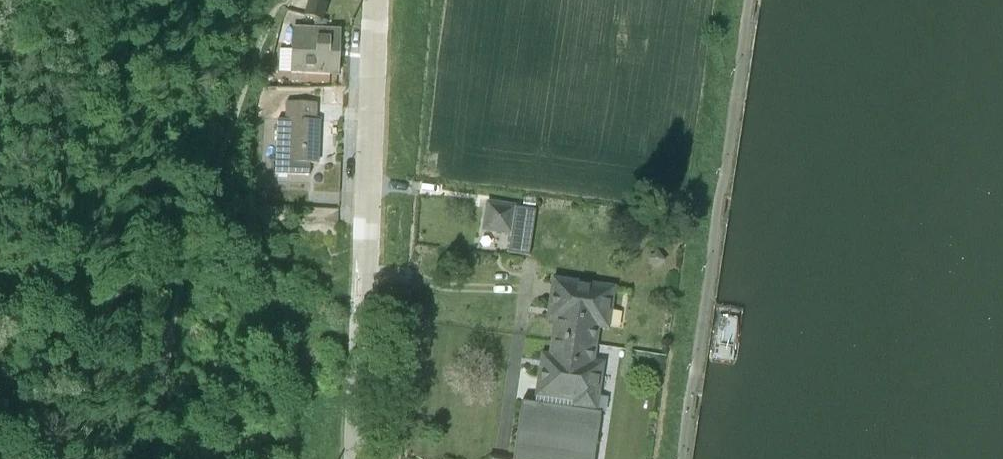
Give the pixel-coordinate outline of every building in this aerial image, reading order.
[(304,6),(323,13),(328,0),(306,0),(304,6)] [(294,16),(291,63),(340,66),(343,19),(294,16)] [(277,153),(288,153),(290,111),(286,110),(286,92),(280,92),(277,153)] [(290,111),(288,153),(320,154),(321,111),(317,111),(318,93),(286,92),(286,110),(290,111)] [(288,153),(277,153),(276,163),(310,164),(311,154),(288,153)] [(487,191),(483,222),(514,227),(518,196),(487,191)] [(660,243),(649,250),(656,260),(667,253),(660,243)] [(552,330),(599,337),(601,322),(611,323),(617,278),(553,269),(547,314),(554,315),(552,330)] [(599,337),(552,330),(550,346),(542,345),(535,390),(573,395),(573,399),(599,403),(606,354),(597,353),(599,337)] [(513,456),(535,458),(594,458),(602,404),(523,394),(514,451),(513,456)]
